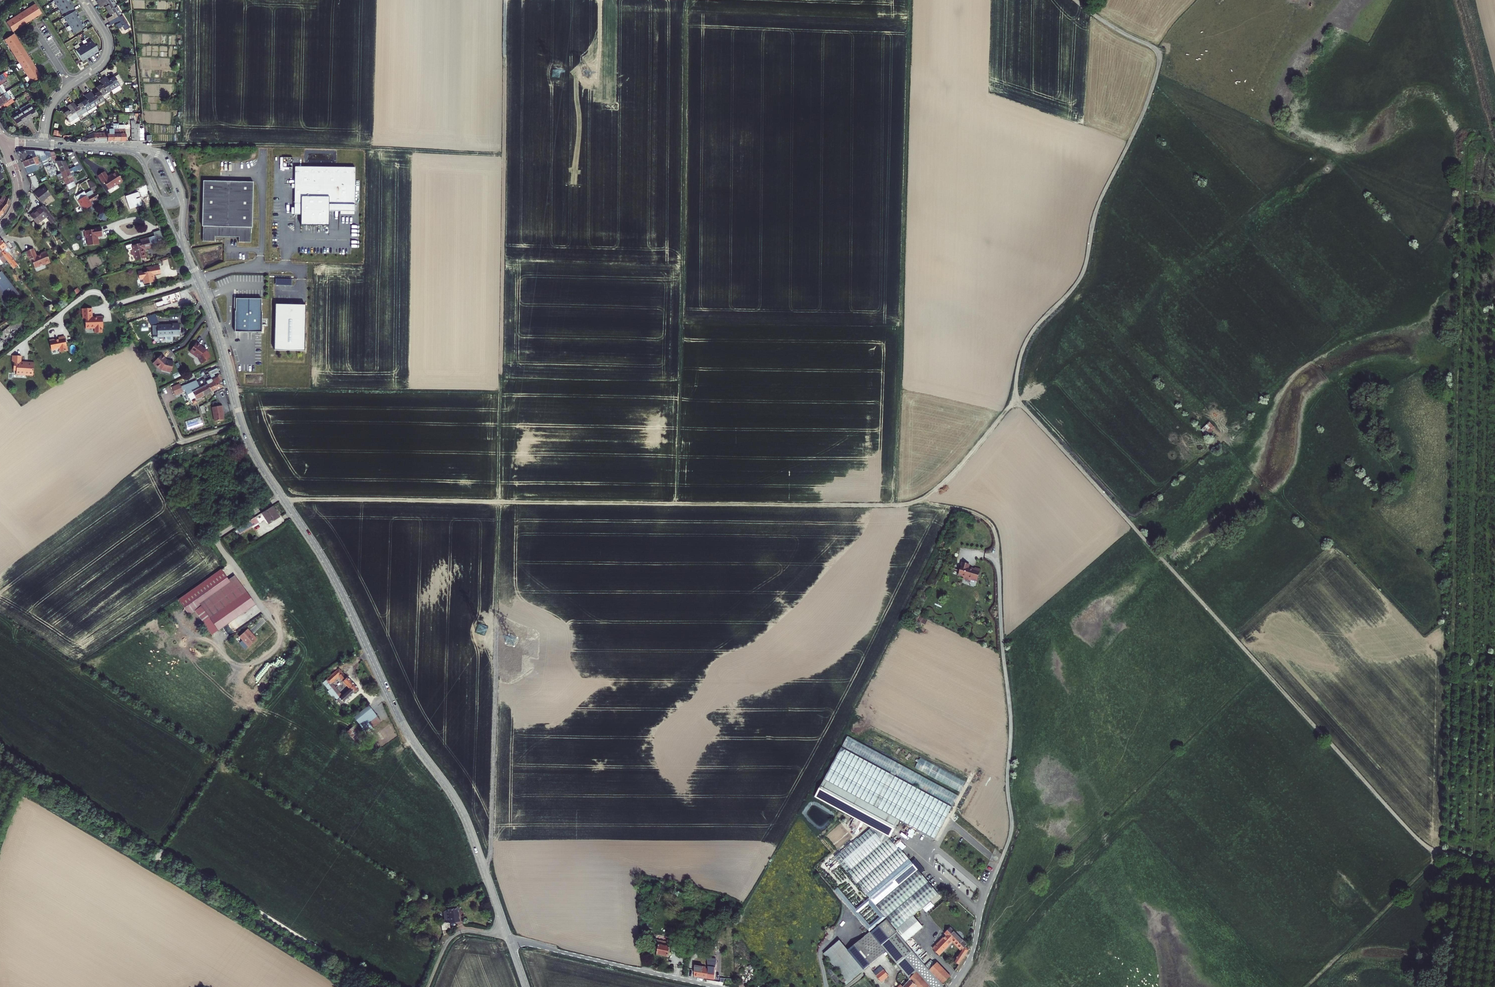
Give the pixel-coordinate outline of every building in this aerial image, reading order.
[(63,14),(66,12),(68,15),(65,17),(75,34),(86,27),(84,22),(78,13),(76,10),(75,11),(74,8),(74,7),(72,4),(70,0),(54,0),(63,14)] [(114,0),(106,0),(100,4),(102,7),(106,4),(107,6),(106,6),(109,10),(117,5),(114,0)] [(23,13),(15,17),(8,21),(14,30),(19,28),(21,26),(25,24),(28,22),(32,20),(36,18),(39,16),(43,13),(38,4),(30,8),(23,13)] [(109,18),(111,21),(123,14),(117,5),(109,10),(111,15),(112,14),(113,15),(112,16),(109,18)] [(128,23),(123,14),(111,21),(113,25),(116,22),(117,22),(118,23),(117,24),(120,28),(128,23)] [(34,64),(33,62),(30,57),(29,55),(26,50),(24,48),(22,43),(20,41),(17,36),(15,33),(6,38),(11,46),(15,53),(20,60),(24,67),(28,75),(32,82),(42,77),(39,73),(37,69),(34,64)] [(92,40),(76,50),(83,62),(87,59),(93,56),(99,52),(92,40)] [(116,78),(121,86),(125,84),(120,75),(116,78)] [(108,78),(105,80),(112,92),(121,86),(116,78),(111,80),(112,82),(111,82),(110,81),(108,78)] [(103,97),(112,92),(105,80),(101,82),(104,86),(103,87),(102,86),(98,89),(100,92),(103,97)] [(0,97),(0,106),(3,110),(15,102),(13,99),(12,100),(7,92),(0,97)] [(92,92),(89,94),(97,106),(105,101),(103,97),(100,92),(96,95),(97,96),(95,97),(95,95),(92,92)] [(88,112),(97,106),(89,94),(86,96),(89,101),(88,102),(87,100),(82,103),(88,112)] [(75,103),(72,105),(79,117),(88,112),(82,103),(78,106),(79,107),(78,108),(77,106),(75,103)] [(70,123),(79,117),(72,105),(69,107),(72,112),(70,113),(69,111),(65,114),(70,123)] [(33,107),(23,113),(30,125),(34,122),(31,118),(32,117),(33,118),(38,115),(33,107)] [(23,113),(13,119),(19,128),(23,125),(23,123),(24,122),(27,127),(30,125),(23,113)] [(95,141),(95,133),(94,133),(85,137),(85,139),(84,139),(84,141),(95,141)] [(105,141),(108,141),(108,133),(95,133),(95,141),(105,141)] [(60,174),(59,173),(49,151),(39,150),(34,150),(21,152),(18,152),(17,152),(17,153),(17,154),(17,155),(22,165),(32,160),(38,157),(39,159),(48,180),(49,182),(58,175),(60,174)] [(49,151),(59,173),(60,174),(61,173),(69,169),(65,161),(59,161),(55,151),(49,151)] [(66,152),(74,166),(79,163),(74,155),(74,152),(66,152)] [(32,160),(22,165),(27,176),(37,172),(35,167),(39,165),(36,160),(39,159),(38,157),(32,160)] [(72,176),(75,174),(74,172),(78,169),(79,170),(83,168),(79,163),(74,166),(69,169),(61,173),(65,180),(72,176)] [(300,168),(295,168),(295,215),(301,216),(301,226),(329,226),(329,212),(354,213),(355,168),(300,168)] [(104,182),(109,191),(118,185),(119,186),(124,183),(117,173),(111,177),(112,177),(109,179),(105,173),(99,177),(103,183),(104,182)] [(67,184),(65,185),(67,189),(76,184),(72,176),(65,180),(67,184)] [(95,184),(93,182),(89,184),(92,190),(85,194),(87,197),(85,198),(89,207),(90,206),(93,205),(101,200),(97,192),(98,192),(95,184)] [(253,229),(253,183),(203,183),(203,228),(204,228),(203,243),(216,243),(216,238),(239,239),(239,244),(252,244),(252,229),(253,229)] [(34,196),(41,205),(51,197),(45,190),(38,195),(37,194),(34,196)] [(84,210),(89,207),(85,198),(87,197),(85,194),(85,193),(77,197),(84,210)] [(8,201),(5,197),(3,200),(2,199),(0,201),(0,211),(2,213),(4,211),(7,205),(8,201)] [(56,225),(43,208),(30,218),(37,227),(43,223),(45,226),(48,224),(52,228),(53,228),(56,225)] [(102,210),(99,217),(107,220),(110,214),(102,210)] [(86,238),(86,245),(92,245),(98,245),(97,239),(96,239),(96,237),(101,236),(100,228),(92,229),(92,230),(83,231),(84,238),(86,238)] [(147,257),(146,253),(144,253),(143,250),(145,249),(151,247),(149,240),(141,242),(141,243),(132,246),(133,250),(131,251),(133,256),(135,255),(136,260),(147,257)] [(3,258),(6,262),(8,265),(13,271),(16,268),(18,266),(10,256),(8,254),(8,252),(4,246),(0,241),(0,255),(3,258)] [(45,253),(40,255),(41,256),(36,258),(32,250),(26,253),(30,262),(31,262),(34,269),(43,265),(44,266),(50,264),(45,253)] [(143,280),(144,285),(156,282),(155,278),(153,278),(153,275),(154,275),(160,274),(159,267),(153,268),(151,269),(151,267),(146,268),(147,273),(141,274),(142,274),(138,275),(139,280),(143,280)] [(1,304),(4,308),(19,297),(16,293),(0,273),(0,304),(1,304)] [(171,299),(173,307),(189,304),(186,295),(171,299)] [(264,300),(238,299),(237,312),(237,332),(261,333),(263,333),(264,312),(263,312),(264,300)] [(306,305),(276,305),(276,351),(305,351),(306,305)] [(124,324),(128,322),(121,309),(116,310),(121,318),(124,324)] [(83,316),(82,316),(82,319),(85,319),(85,329),(94,329),(95,333),(102,333),(101,329),(102,329),(102,322),(102,317),(97,317),(97,319),(92,319),(92,318),(91,311),(83,311),(83,316)] [(148,315),(150,324),(159,323),(157,314),(148,315)] [(32,327),(23,317),(0,335),(0,353),(32,327)] [(172,325),(158,325),(158,337),(165,337),(165,341),(173,341),(173,337),(180,337),(179,324),(172,324),(172,325)] [(55,340),(50,341),(52,351),(56,350),(56,349),(60,349),(61,353),(68,352),(66,337),(60,338),(60,341),(55,341),(55,340)] [(197,344),(189,352),(193,355),(192,356),(196,359),(197,359),(199,366),(206,363),(206,362),(209,361),(207,355),(206,355),(206,353),(201,349),(201,348),(197,344)] [(163,355),(154,364),(157,368),(160,368),(162,371),(171,374),(174,363),(169,361),(169,362),(168,361),(167,361),(167,360),(163,355)] [(26,365),(26,364),(26,363),(23,363),(23,358),(16,357),(15,363),(16,363),(16,371),(18,371),(18,374),(23,374),(22,375),(29,376),(28,377),(35,377),(35,364),(30,364),(30,365),(26,365)] [(214,384),(217,390),(223,387),(218,377),(216,378),(214,374),(218,373),(217,369),(211,372),(212,375),(211,376),(215,383),(214,384)] [(205,379),(212,393),(217,390),(214,384),(215,383),(211,376),(211,375),(207,378),(205,375),(203,376),(205,379)] [(197,383),(204,397),(212,393),(205,379),(197,383)] [(197,383),(196,382),(194,383),(179,389),(180,391),(185,389),(192,404),(193,403),(195,403),(196,402),(196,401),(204,397),(197,383)] [(222,411),(221,407),(211,408),(213,422),(223,421),(221,411),(222,411)] [(186,421),(188,429),(204,424),(201,416),(186,421)] [(1202,429),(1208,436),(1217,427),(1210,421),(1202,429)] [(272,508),(262,514),(268,525),(279,518),(272,508)] [(255,518),(236,531),(239,536),(259,524),(255,518)] [(958,576),(977,581),(981,569),(970,566),(971,564),(962,562),(958,576)] [(198,601),(218,631),(255,606),(235,576),(198,601)] [(251,633),(248,629),(239,637),(249,647),(256,640),(250,634),(251,633)] [(336,678),(347,690),(351,694),(355,691),(345,679),(343,678),(336,670),(324,680),(321,682),(335,700),(337,699),(341,704),(349,696),(345,692),(339,697),(328,684),(336,678)] [(352,717),(372,744),(378,740),(388,733),(368,705),(352,717)] [(378,740),(372,744),(375,749),(381,745),(378,740)] [(841,743),(813,793),(849,813),(846,817),(854,821),(856,817),(869,824),(888,834),(898,817),(933,836),(950,804),(841,743)] [(916,766),(923,770),(929,761),(921,757),(916,766)] [(834,854),(865,890),(895,926),(911,912),(937,890),(899,843),(897,845),(888,834),(882,838),(869,824),(834,854)] [(448,919),(440,920),(443,936),(447,934),(446,930),(449,929),(448,923),(458,922),(456,909),(446,910),(448,919)] [(911,912),(895,926),(904,937),(920,923),(911,912)] [(883,948),(904,937),(885,916),(870,928),(852,942),(867,961),(883,948)] [(948,925),(944,929),(946,931),(932,946),(939,952),(951,937),(961,947),(953,959),(958,961),(967,946),(948,925)] [(663,939),(664,936),(659,935),(656,949),(662,950),(665,939),(663,939)] [(668,936),(664,936),(663,939),(665,939),(662,950),(667,951),(671,936),(669,935),(668,936)] [(867,961),(852,942),(848,946),(839,935),(824,947),(848,977),(867,961)] [(907,972),(909,974),(916,968),(930,981),(927,984),(930,986),(932,986),(933,986),(942,986),(944,983),(944,982),(943,981),(935,972),(930,966),(916,949),(904,937),(883,948),(889,956),(891,954),(896,961),(907,972)] [(706,963),(704,974),(711,975),(712,968),(709,953),(708,964),(706,963)] [(939,957),(930,966),(935,972),(943,981),(945,979),(952,971),(939,957)] [(880,960),(873,966),(881,976),(888,970),(880,960)] [(693,961),(691,971),(694,972),(704,974),(706,963),(693,961)] [(907,972),(904,975),(907,978),(901,984),(900,982),(895,986),(912,986),(916,982),(921,986),(930,986),(927,984),(930,981),(916,968),(909,974),(907,972)]
